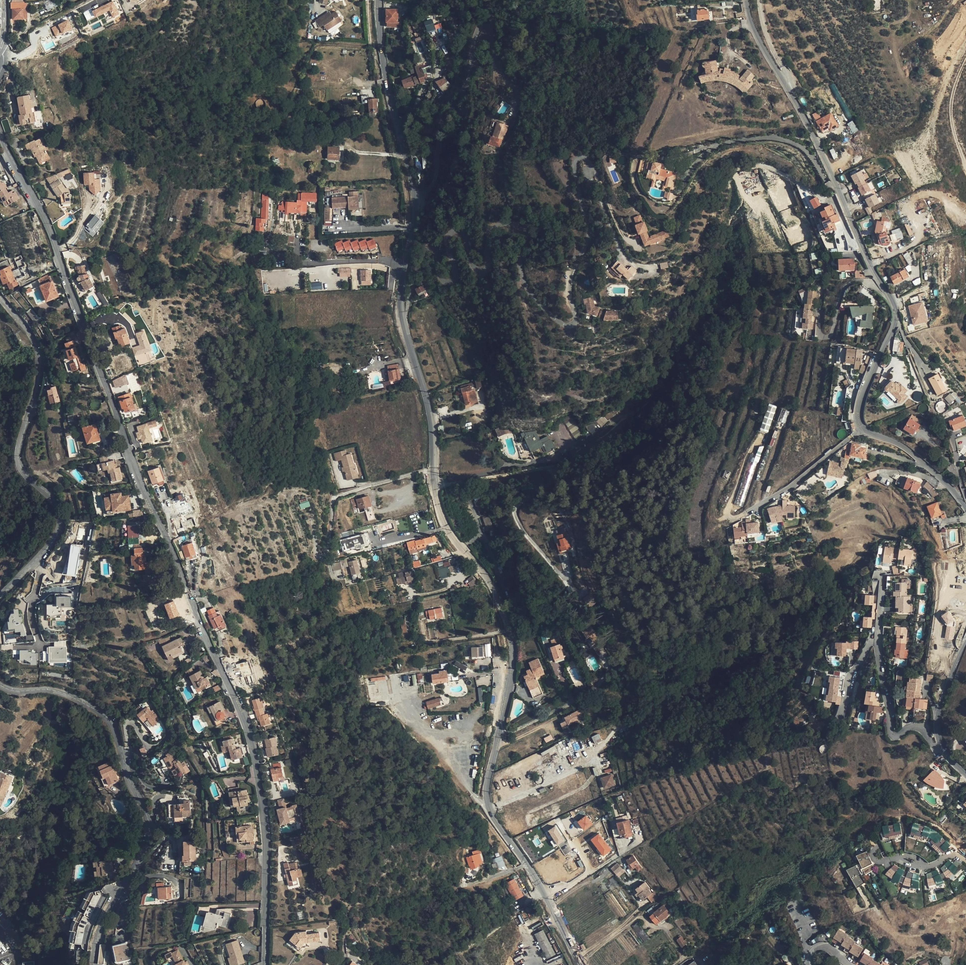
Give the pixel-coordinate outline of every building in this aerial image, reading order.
[(44,3),(47,10),(55,7),(51,0),(50,0),(44,3)] [(112,1),(92,11),(95,16),(109,9),(113,16),(118,13),(112,1)] [(25,2),(12,3),(11,3),(11,8),(12,8),(13,19),(24,19),(24,7),(25,7),(25,2)] [(90,9),(83,12),(87,21),(94,17),(90,9)] [(709,14),(707,14),(707,11),(707,9),(697,10),(698,14),(697,15),(697,20),(709,19),(709,14)] [(398,10),(387,10),(387,22),(394,22),(398,22),(398,10)] [(335,11),(331,14),(321,21),(319,18),(315,21),(319,27),(323,25),(327,30),(342,20),(335,11)] [(321,21),(331,14),(329,11),(319,18),(321,21)] [(68,20),(52,28),(56,36),(72,29),(68,20)] [(441,20),(425,23),(427,29),(442,26),(441,20)] [(424,41),(417,45),(420,53),(428,49),(424,41)] [(450,72),(458,68),(452,56),(446,59),(447,62),(445,63),(450,72)] [(701,82),(701,83),(706,82),(710,81),(716,80),(722,81),(728,82),(730,83),(736,86),(740,89),(744,93),(753,84),(750,82),(755,76),(747,69),(740,78),(736,76),(734,72),(730,70),(731,69),(724,68),(724,69),(720,69),(718,69),(716,61),(704,62),(706,73),(693,77),(695,84),(701,82)] [(424,79),(428,77),(425,68),(422,69),(421,65),(415,67),(418,76),(421,83),(425,81),(424,79)] [(442,75),(445,81),(447,82),(453,79),(448,71),(442,75)] [(418,76),(413,78),(412,76),(401,81),(404,89),(421,83),(418,76)] [(450,87),(447,82),(445,81),(444,82),(442,79),(437,82),(444,91),(450,87)] [(17,120),(18,125),(34,122),(31,108),(30,99),(29,94),(17,96),(21,114),(18,115),(19,119),(17,120)] [(368,95),(362,96),(362,104),(369,103),(370,113),(375,112),(378,112),(377,102),(377,98),(369,99),(368,95)] [(765,97),(762,100),(767,106),(770,103),(765,97)] [(821,118),(816,121),(819,125),(820,127),(822,131),(829,127),(832,125),(833,128),(838,125),(831,113),(828,115),(825,116),(821,118)] [(852,121),(847,124),(853,133),(858,130),(852,121)] [(491,136),(489,143),(500,147),(502,140),(503,140),(508,126),(498,122),(493,137),(491,136)] [(28,151),(31,149),(33,148),(36,153),(33,154),(35,157),(37,157),(38,160),(40,160),(41,161),(48,158),(46,153),(47,153),(46,150),(47,150),(43,143),(45,142),(42,137),(35,141),(34,140),(25,145),(28,151)] [(339,148),(328,147),(328,152),(326,152),(326,155),(327,155),(327,159),(339,159),(339,148)] [(50,159),(47,153),(46,153),(48,158),(41,161),(40,160),(38,160),(40,164),(50,159)] [(676,173),(664,170),(660,169),(661,164),(649,161),(648,162),(647,164),(648,165),(647,168),(648,169),(646,178),(653,180),(655,174),(668,177),(666,185),(671,186),(673,180),(674,181),(676,173)] [(864,180),(869,177),(867,173),(863,175),(861,171),(851,176),(855,184),(857,183),(859,187),(858,188),(862,195),(871,190),(867,183),(866,183),(864,180)] [(93,172),(84,173),(85,185),(89,184),(90,190),(95,193),(100,189),(99,179),(94,179),(93,172)] [(59,180),(57,178),(55,175),(46,179),(51,185),(55,182),(56,183),(59,180)] [(55,182),(51,185),(50,185),(59,197),(60,196),(61,197),(61,200),(61,202),(70,194),(70,193),(69,193),(69,191),(66,188),(65,189),(59,180),(56,183),(55,182)] [(0,189),(0,194),(6,205),(19,198),(15,191),(11,194),(9,191),(7,192),(5,188),(4,187),(0,189)] [(61,203),(71,202),(70,197),(71,197),(72,196),(71,195),(71,194),(70,194),(61,202),(61,203)] [(282,212),(285,212),(289,212),(301,213),(301,212),(306,212),(307,201),(317,202),(317,194),(298,194),(298,200),(297,200),(297,203),(283,202),(282,206),(282,210),(282,212)] [(261,219),(256,219),(256,230),(265,231),(265,226),(268,227),(268,222),(266,221),(266,219),(267,219),(269,195),(263,195),(261,219)] [(349,210),(359,210),(358,197),(348,197),(348,195),(341,195),(341,198),(335,198),(332,198),(333,208),(325,208),(325,220),(333,221),(333,209),(349,208),(349,210)] [(875,195),(866,199),(870,207),(879,202),(875,195)] [(199,215),(202,196),(197,196),(194,214),(199,215)] [(820,205),(816,197),(810,200),(814,208),(820,205)] [(835,226),(834,225),(833,223),(839,220),(836,213),(836,214),(834,214),(830,205),(824,207),(825,210),(820,212),(823,217),(824,216),(826,220),(822,221),(826,229),(833,226),(835,226)] [(633,217),(643,247),(670,238),(667,230),(649,237),(641,214),(633,217)] [(88,227),(85,230),(92,236),(104,223),(95,215),(86,225),(88,227)] [(881,222),(877,221),(876,227),(875,231),(877,232),(879,235),(873,237),(873,238),(873,239),(874,242),(876,241),(880,240),(881,243),(889,241),(888,239),(885,230),(886,228),(889,229),(891,222),(887,222),(888,219),(882,218),(881,222)] [(903,238),(901,231),(899,232),(895,233),(897,240),(903,238)] [(374,239),(367,242),(369,248),(370,250),(377,247),(374,239)] [(358,243),(359,243),(358,240),(351,243),(353,248),(354,251),(361,248),(358,243)] [(367,242),(366,240),(359,243),(358,243),(361,248),(362,250),(369,248),(367,242)] [(343,244),(343,243),(342,241),(335,244),(338,252),(345,249),(343,244)] [(351,243),(350,241),(343,243),(343,244),(345,249),(346,251),(353,248),(351,243)] [(914,262),(908,252),(904,255),(910,265),(914,262)] [(854,259),(838,259),(839,270),(854,270),(854,266),(854,262),(854,259)] [(7,282),(10,281),(11,283),(16,281),(18,285),(19,284),(9,260),(1,263),(4,269),(1,270),(0,271),(0,272),(2,275),(0,276),(3,284),(7,282)] [(623,274),(624,275),(629,280),(636,271),(632,266),(630,269),(628,270),(626,269),(617,260),(611,267),(615,270),(616,268),(623,274)] [(89,289),(93,286),(94,286),(89,277),(88,275),(87,275),(85,265),(77,267),(79,277),(81,282),(81,283),(85,291),(89,289)] [(899,272),(890,276),(894,284),(909,277),(905,269),(901,271),(899,272)] [(371,280),(370,271),(361,271),(361,281),(371,280)] [(49,274),(38,280),(45,295),(46,294),(48,300),(53,298),(53,296),(57,294),(49,274)] [(84,292),(85,291),(81,283),(81,282),(79,277),(77,277),(79,283),(79,284),(84,292)] [(418,294),(426,290),(428,289),(424,281),(421,283),(422,285),(415,289),(418,294)] [(311,283),(311,290),(322,289),(321,282),(311,283)] [(805,304),(805,308),(812,309),(812,307),(814,307),(815,299),(816,299),(817,291),(809,290),(807,304),(805,304)] [(594,298),(583,298),(583,305),(586,305),(586,315),(599,315),(598,307),(594,307),(594,298)] [(913,326),(928,322),(923,302),(908,306),(913,326)] [(862,322),(861,327),(871,328),(874,307),(869,307),(869,306),(863,305),(863,306),(851,307),(853,316),(868,312),(867,322),(862,322)] [(30,326),(40,318),(32,308),(22,316),(30,326)] [(812,309),(805,308),(801,308),(801,318),(803,318),(802,323),(801,328),(812,329),(813,324),(811,324),(812,309)] [(618,320),(618,310),(600,310),(600,320),(618,320)] [(119,325),(112,328),(113,332),(111,333),(113,338),(114,337),(117,346),(130,342),(125,328),(121,329),(119,325)] [(132,348),(135,356),(151,350),(144,331),(136,334),(140,346),(132,348)] [(77,356),(78,356),(76,346),(75,347),(73,340),(66,342),(68,348),(67,349),(69,358),(70,358),(71,362),(70,363),(72,370),(76,369),(76,367),(79,366),(80,371),(86,370),(84,363),(82,364),(80,358),(78,358),(77,356)] [(893,350),(896,351),(902,352),(903,346),(903,342),(899,342),(899,341),(894,340),(893,350)] [(839,362),(843,363),(851,363),(855,364),(855,363),(861,364),(864,352),(857,350),(851,349),(844,348),(841,348),(839,362)] [(398,369),(397,365),(387,367),(390,382),(401,379),(399,369),(398,369)] [(938,374),(934,376),(935,378),(930,380),(938,395),(947,391),(942,382),(941,379),(938,374)] [(125,375),(113,381),(116,388),(128,383),(125,375)] [(475,384),(476,389),(477,391),(482,390),(479,378),(474,379),(474,382),(475,384)] [(901,403),(907,397),(904,393),(907,390),(901,385),(900,387),(897,384),(896,383),(895,384),(891,381),(885,388),(885,390),(886,391),(888,391),(889,390),(898,399),(898,400),(898,402),(898,403),(899,403),(900,403),(901,403)] [(472,403),(473,404),(478,402),(474,389),(476,389),(475,384),(461,388),(466,404),(472,403)] [(58,396),(55,386),(51,387),(51,389),(47,390),(49,394),(48,394),(51,404),(60,401),(59,396),(58,396)] [(320,389),(315,390),(319,402),(324,400),(320,389)] [(133,404),(129,393),(118,397),(122,408),(124,408),(125,412),(131,410),(133,417),(139,415),(135,403),(133,404)] [(955,399),(950,393),(945,398),(950,404),(955,399)] [(778,405),(770,402),(734,504),(742,507),(778,405)] [(485,407),(478,409),(480,415),(483,414),(486,425),(490,424),(485,407)] [(785,423),(789,411),(782,408),(778,421),(785,423)] [(576,439),(585,434),(574,418),(573,419),(568,413),(563,417),(565,420),(563,421),(576,439)] [(470,417),(464,419),(466,425),(470,424),(471,429),(486,425),(483,414),(480,415),(472,417),(473,418),(470,419),(470,417)] [(912,415),(910,419),(920,424),(922,421),(912,415)] [(601,427),(608,421),(602,416),(596,422),(601,427)] [(949,421),(951,425),(952,424),(953,426),(955,430),(965,426),(965,422),(963,416),(949,421)] [(916,430),(917,428),(920,424),(910,419),(904,429),(912,434),(915,430),(916,430)] [(155,421),(146,424),(148,429),(156,426),(155,421)] [(95,424),(83,428),(87,443),(100,439),(95,424)] [(148,429),(146,424),(137,427),(139,432),(136,433),(138,438),(141,437),(143,443),(152,440),(148,429)] [(551,439),(549,440),(547,441),(545,438),(540,440),(535,432),(525,433),(526,436),(525,437),(532,451),(544,445),(548,452),(555,448),(551,439)] [(853,440),(852,444),(860,445),(860,447),(866,448),(867,443),(853,440)] [(852,444),(850,451),(850,455),(863,458),(864,458),(865,454),(866,448),(860,447),(860,445),(852,444)] [(340,452),(329,455),(331,463),(336,462),(338,469),(339,473),(340,480),(352,477),(349,466),(348,467),(345,456),(341,457),(340,452)] [(844,458),(841,457),(840,461),(842,462),(841,464),(830,461),(827,474),(842,477),(844,467),(846,467),(847,463),(848,463),(849,458),(844,458)] [(115,468),(115,464),(114,460),(108,462),(101,463),(97,464),(99,471),(108,469),(110,469),(111,473),(113,481),(122,479),(119,467),(117,467),(115,468)] [(164,483),(158,467),(148,471),(153,484),(157,482),(159,485),(164,483)] [(946,480),(955,488),(958,485),(949,477),(946,480)] [(919,484),(915,483),(916,481),(908,478),(904,488),(917,492),(918,488),(919,484)] [(932,488),(933,486),(928,481),(923,486),(927,489),(929,491),(932,488)] [(938,494),(932,488),(929,491),(927,489),(927,490),(928,492),(929,492),(933,498),(938,494)] [(111,498),(105,498),(105,499),(106,510),(113,510),(113,512),(131,509),(129,496),(122,496),(121,494),(111,495),(111,498)] [(359,509),(364,508),(368,507),(371,505),(369,496),(357,500),(359,509)] [(795,517),(795,506),(787,506),(787,500),(783,500),(782,506),(782,514),(786,514),(786,517),(795,517)] [(313,509),(311,502),(304,505),(306,511),(313,509)] [(928,507),(932,518),(942,514),(937,503),(928,507)] [(477,506),(478,510),(480,516),(486,513),(483,504),(477,506)] [(772,507),(767,509),(771,522),(774,521),(776,520),(779,520),(782,520),(782,514),(782,506),(778,506),(772,507)] [(489,516),(483,519),(487,531),(493,529),(489,516)] [(746,521),(747,533),(758,532),(760,531),(758,522),(751,523),(750,518),(746,519),(746,521)] [(748,538),(747,535),(747,533),(746,521),(742,522),(742,527),(733,528),(734,537),(741,536),(741,538),(748,538)] [(134,544),(134,548),(141,548),(141,543),(142,543),(141,538),(139,538),(138,530),(140,530),(140,525),(128,526),(129,544),(134,544)] [(572,531),(557,536),(559,543),(561,551),(566,549),(572,548),(571,543),(575,542),(572,531)] [(185,561),(186,560),(186,558),(196,554),(192,539),(195,539),(193,532),(187,534),(189,540),(184,542),(185,545),(180,546),(185,561)] [(365,545),(362,534),(340,540),(343,552),(365,545)] [(417,549),(426,547),(424,539),(415,541),(407,543),(409,550),(417,548),(417,549)] [(70,544),(63,574),(75,577),(82,547),(70,544)] [(883,562),(890,563),(891,559),(891,556),(898,557),(900,549),(885,547),(883,562)] [(142,548),(141,548),(134,548),(134,555),(131,555),(132,565),(134,565),(135,570),(148,568),(147,563),(145,563),(144,553),(142,553),(142,548)] [(900,549),(898,557),(898,559),(905,560),(904,565),(911,566),(913,551),(900,549)] [(352,566),(354,575),(359,573),(360,573),(356,560),(348,562),(350,567),(352,566)] [(448,573),(454,572),(452,565),(445,567),(445,569),(447,568),(448,573)] [(445,569),(445,567),(437,569),(440,579),(449,577),(448,573),(447,568),(445,569)] [(405,582),(415,580),(416,579),(414,571),(406,573),(406,572),(402,572),(402,573),(398,574),(399,578),(396,579),(397,584),(400,583),(401,584),(406,583),(405,582)] [(473,586),(475,585),(477,583),(472,577),(468,581),(470,582),(468,584),(471,587),(472,586),(473,586)] [(907,589),(910,589),(910,581),(909,579),(902,579),(902,583),(907,583),(907,589)] [(895,596),(896,596),(898,596),(907,596),(907,589),(907,583),(902,583),(896,583),(896,591),(895,591),(895,596)] [(403,591),(398,593),(401,602),(406,600),(403,591)] [(591,607),(597,602),(590,594),(584,599),(591,607)] [(57,604),(47,604),(47,616),(62,613),(62,605),(71,605),(71,595),(57,595),(57,604)] [(873,605),(873,603),(874,595),(865,595),(865,604),(873,605)] [(910,596),(907,596),(898,596),(898,607),(898,612),(910,612),(910,603),(910,596)] [(179,615),(174,601),(165,605),(170,619),(179,615)] [(20,606),(14,607),(14,612),(11,612),(9,617),(9,621),(7,621),(8,630),(15,629),(16,633),(22,632),(22,637),(28,636),(24,623),(23,623),(23,621),(22,612),(20,613),(20,606)] [(443,617),(441,608),(426,612),(427,618),(429,617),(430,620),(443,617)] [(211,609),(206,611),(215,629),(218,627),(219,629),(226,626),(219,611),(213,613),(211,609)] [(863,621),(863,627),(868,627),(871,628),(872,619),(875,619),(876,611),(872,611),(872,617),(864,617),(863,621)] [(947,624),(945,638),(952,639),(955,620),(949,611),(941,616),(947,624)] [(586,639),(591,647),(599,641),(594,634),(595,632),(589,623),(586,625),(581,629),(587,638),(586,639)] [(897,630),(896,643),(897,643),(906,644),(906,638),(907,628),(899,627),(899,630),(897,630)] [(161,647),(163,647),(172,643),(168,635),(163,637),(157,639),(161,647)] [(182,651),(181,647),(179,644),(180,643),(183,642),(181,638),(172,643),(163,647),(163,648),(167,657),(168,657),(171,655),(179,651),(180,652),(182,651)] [(561,649),(560,645),(558,638),(551,640),(553,646),(551,647),(555,661),(564,658),(561,649)] [(231,652),(226,640),(223,641),(223,643),(227,653),(231,652)] [(846,649),(850,649),(850,641),(846,641),(846,642),(843,642),(835,642),(835,648),(837,648),(837,656),(846,656),(846,649)] [(905,650),(906,644),(897,643),(897,650),(895,649),(895,655),(896,655),(896,657),(904,658),(905,650)] [(483,656),(483,647),(472,647),(472,651),(469,651),(469,657),(483,656)] [(26,651),(17,651),(17,662),(22,662),(23,661),(29,664),(29,666),(35,666),(35,661),(41,661),(41,662),(48,662),(48,663),(66,663),(65,660),(66,649),(46,649),(46,652),(42,652),(42,654),(30,654),(30,653),(26,653),(26,651)] [(173,656),(180,652),(179,651),(171,655),(168,657),(168,658),(169,660),(174,658),(173,656)] [(211,660),(208,654),(202,658),(205,664),(211,660)] [(529,690),(540,685),(536,677),(544,674),(538,658),(529,663),(531,668),(526,671),(528,674),(524,676),(529,690)] [(467,667),(465,666),(457,661),(455,665),(465,671),(467,667)] [(247,662),(237,664),(238,670),(241,669),(242,677),(246,676),(245,671),(248,671),(247,662)] [(186,675),(188,674),(193,671),(190,666),(184,670),(186,675)] [(194,674),(193,671),(188,674),(194,684),(196,689),(200,687),(202,690),(211,685),(209,682),(208,682),(206,678),(204,678),(200,671),(194,674)] [(448,682),(447,672),(439,673),(439,674),(432,675),(433,684),(448,682)] [(420,695),(425,695),(422,673),(417,674),(420,695)] [(829,688),(838,690),(840,678),(830,676),(829,682),(830,682),(829,688)] [(906,697),(908,697),(915,698),(921,699),(921,694),(920,694),(922,679),(910,678),(910,682),(908,681),(908,686),(907,690),(906,697)] [(540,685),(529,690),(533,698),(543,693),(540,685)] [(841,697),(837,696),(838,690),(829,688),(828,695),(827,694),(826,700),(836,702),(836,704),(840,705),(841,697)] [(877,698),(874,698),(875,695),(875,692),(866,690),(865,699),(869,700),(868,704),(879,706),(879,701),(876,701),(877,698)] [(906,706),(914,707),(915,698),(908,697),(906,706)] [(260,711),(264,726),(272,724),(270,715),(267,716),(265,708),(266,708),(263,698),(255,700),(260,711)] [(921,699),(915,698),(914,707),(923,708),(924,699),(921,699)] [(428,708),(441,705),(439,699),(427,702),(428,708)] [(254,700),(256,706),(257,709),(255,710),(255,712),(256,712),(257,716),(257,717),(257,719),(258,719),(260,718),(261,721),(262,726),(264,726),(260,711),(255,700),(254,700)] [(142,711),(138,714),(138,715),(150,730),(161,721),(155,714),(154,715),(151,712),(142,701),(139,704),(140,706),(139,707),(142,711)] [(208,708),(210,713),(213,712),(219,725),(227,721),(224,717),(225,715),(224,714),(223,713),(221,712),(221,711),(224,710),(220,702),(208,708)] [(868,704),(867,704),(865,713),(870,713),(869,719),(875,720),(876,712),(883,713),(884,707),(879,706),(868,704)] [(565,717),(568,724),(583,717),(580,710),(565,717)] [(217,726),(219,725),(213,712),(210,713),(217,726)] [(598,734),(592,737),(595,744),(602,740),(598,734)] [(223,737),(224,741),(220,742),(223,753),(230,751),(232,760),(243,757),(240,748),(236,749),(233,739),(231,739),(230,735),(223,737)] [(275,737),(268,738),(271,747),(276,746),(277,745),(275,737)] [(186,774),(190,772),(186,765),(183,767),(177,759),(176,759),(171,752),(166,755),(167,757),(164,759),(175,776),(179,773),(180,775),(184,772),(186,774)] [(109,785),(119,781),(114,771),(115,770),(112,761),(99,767),(104,779),(106,778),(109,785)] [(952,774),(955,768),(947,761),(945,764),(941,768),(947,772),(952,774)] [(167,772),(163,766),(157,770),(162,776),(167,772)] [(119,782),(119,781),(109,785),(106,778),(104,779),(99,767),(97,768),(106,788),(119,782)] [(283,777),(282,767),(271,769),(273,782),(280,780),(279,777),(283,777)] [(925,779),(928,780),(931,781),(934,783),(936,784),(939,784),(941,785),(943,778),(935,776),(937,772),(934,770),(925,779)] [(8,789),(12,781),(13,777),(1,773),(0,776),(0,781),(3,782),(1,788),(0,787),(0,801),(3,802),(8,789)] [(614,785),(612,775),(601,778),(604,788),(614,785)] [(231,806),(234,805),(232,792),(238,791),(239,791),(239,787),(228,789),(231,806)] [(247,790),(239,791),(238,791),(232,792),(234,805),(234,807),(237,807),(238,812),(243,811),(243,808),(240,808),(240,806),(248,805),(247,801),(248,801),(247,790)] [(287,807),(284,798),(278,800),(280,808),(287,807)] [(175,817),(183,816),(191,816),(190,801),(184,801),(184,804),(169,805),(170,818),(173,818),(173,817),(175,817)] [(281,818),(280,818),(281,824),(290,821),(290,820),(289,818),(294,817),(295,819),(295,820),(300,819),(299,814),(298,809),(296,804),(291,805),(291,806),(292,809),(287,810),(287,807),(280,808),(277,809),(279,814),(280,814),(281,818)] [(586,815),(577,822),(584,831),(593,824),(586,815)] [(570,817),(547,828),(553,841),(576,830),(570,817)] [(621,817),(616,819),(620,835),(624,834),(632,832),(629,820),(622,822),(621,817)] [(253,841),(252,832),(252,829),(251,825),(236,827),(237,843),(253,841)] [(898,825),(893,826),(891,827),(893,839),(897,838),(897,836),(901,835),(899,828),(898,825)] [(919,827),(913,825),(912,828),(910,836),(914,837),(913,839),(917,840),(921,828),(919,827)] [(888,827),(882,828),(883,831),(883,832),(880,834),(882,840),(889,838),(889,840),(893,839),(891,827),(888,827)] [(929,830),(924,828),(921,828),(917,840),(921,841),(922,839),(928,841),(931,836),(928,834),(928,833),(929,830)] [(599,833),(590,839),(602,857),(611,850),(599,833)] [(942,839),(938,835),(935,837),(931,836),(928,841),(933,846),(932,847),(935,850),(943,841),(942,839)] [(196,860),(196,841),(184,841),(185,855),(184,855),(184,860),(196,860)] [(950,846),(946,842),(945,842),(943,841),(935,850),(938,853),(939,851),(942,854),(948,848),(947,848),(950,846)] [(476,864),(479,863),(484,861),(480,849),(476,850),(477,854),(467,857),(469,864),(470,868),(471,869),(477,867),(476,864)] [(866,853),(856,857),(860,865),(865,876),(875,870),(866,853)] [(491,860),(493,864),(496,863),(498,868),(505,866),(501,856),(495,858),(495,859),(491,860)] [(636,867),(638,871),(642,868),(633,856),(627,860),(629,864),(630,864),(634,868),(636,867)] [(97,867),(95,867),(95,871),(98,871),(98,876),(108,875),(107,872),(114,871),(113,861),(107,862),(106,860),(97,861),(97,867)] [(959,870),(948,862),(940,870),(943,874),(946,879),(947,880),(953,875),(954,876),(959,870)] [(285,869),(286,874),(287,877),(288,882),(292,881),(294,885),(298,884),(296,876),(298,875),(296,870),(298,869),(297,866),(295,867),(294,863),(289,864),(290,868),(285,869)] [(500,872),(498,868),(496,863),(493,864),(491,865),(493,870),(492,870),(494,874),(500,872)] [(618,872),(621,875),(624,872),(617,863),(611,868),(616,874),(618,872)] [(860,865),(856,867),(862,878),(865,876),(860,865)] [(904,872),(894,866),(885,875),(892,880),(891,881),(898,885),(899,883),(901,877),(904,872)] [(856,867),(846,871),(857,890),(866,884),(862,878),(856,867)] [(937,871),(926,875),(928,888),(936,885),(936,886),(943,883),(942,882),(939,876),(937,871)] [(919,876),(907,874),(905,878),(903,885),(903,886),(911,888),(911,889),(918,889),(919,876)] [(636,909),(614,876),(606,882),(629,914),(636,909)] [(506,886),(514,900),(514,901),(523,895),(514,879),(505,884),(506,886)] [(629,914),(606,882),(598,887),(621,920),(629,914)] [(643,900),(647,896),(652,893),(649,889),(650,888),(645,882),(636,889),(638,892),(640,894),(639,895),(643,900)] [(167,898),(172,898),(172,887),(167,887),(164,887),(163,883),(157,883),(157,887),(159,887),(159,899),(167,899),(167,898)] [(511,901),(514,900),(506,886),(503,888),(511,901)] [(69,941),(70,943),(82,945),(82,949),(88,951),(89,941),(92,931),(94,923),(108,897),(100,890),(87,893),(71,924),(69,941)] [(654,891),(652,893),(647,896),(652,903),(659,898),(654,891)] [(667,902),(659,909),(654,913),(650,917),(657,924),(661,921),(670,914),(667,909),(671,906),(667,902)] [(650,908),(654,913),(659,909),(655,904),(650,908)] [(219,914),(216,914),(209,912),(205,924),(217,927),(218,925),(227,927),(231,914),(220,911),(219,914)] [(655,935),(640,917),(631,923),(646,943),(655,935)] [(646,943),(631,923),(622,930),(637,949),(646,943)] [(555,954),(543,930),(534,934),(547,958),(555,954)] [(637,949),(622,930),(612,937),(627,957),(637,949)] [(836,945),(839,940),(840,939),(843,941),(847,935),(838,930),(831,941),(836,945)] [(321,940),(319,933),(307,934),(306,931),(295,933),(290,940),(301,948),(304,943),(321,940)] [(684,940),(681,936),(677,939),(685,951),(691,946),(686,939),(684,940)] [(617,964),(627,957),(612,937),(602,946),(617,964)] [(847,937),(843,943),(846,945),(845,947),(843,951),(848,954),(855,942),(847,937)] [(237,940),(225,944),(230,958),(228,959),(230,964),(238,964),(245,963),(237,940)] [(119,961),(130,959),(127,943),(114,946),(115,954),(116,960),(117,961),(118,961),(119,961)] [(855,953),(854,955),(851,958),(856,961),(863,949),(854,944),(850,950),(855,953)] [(198,953),(195,946),(186,951),(189,957),(198,953)] [(178,950),(171,953),(177,964),(176,964),(187,964),(184,960),(178,950)] [(593,952),(587,957),(593,964),(602,964),(593,952)] [(873,959),(865,953),(861,959),(865,962),(864,964),(869,964),(873,959)]
